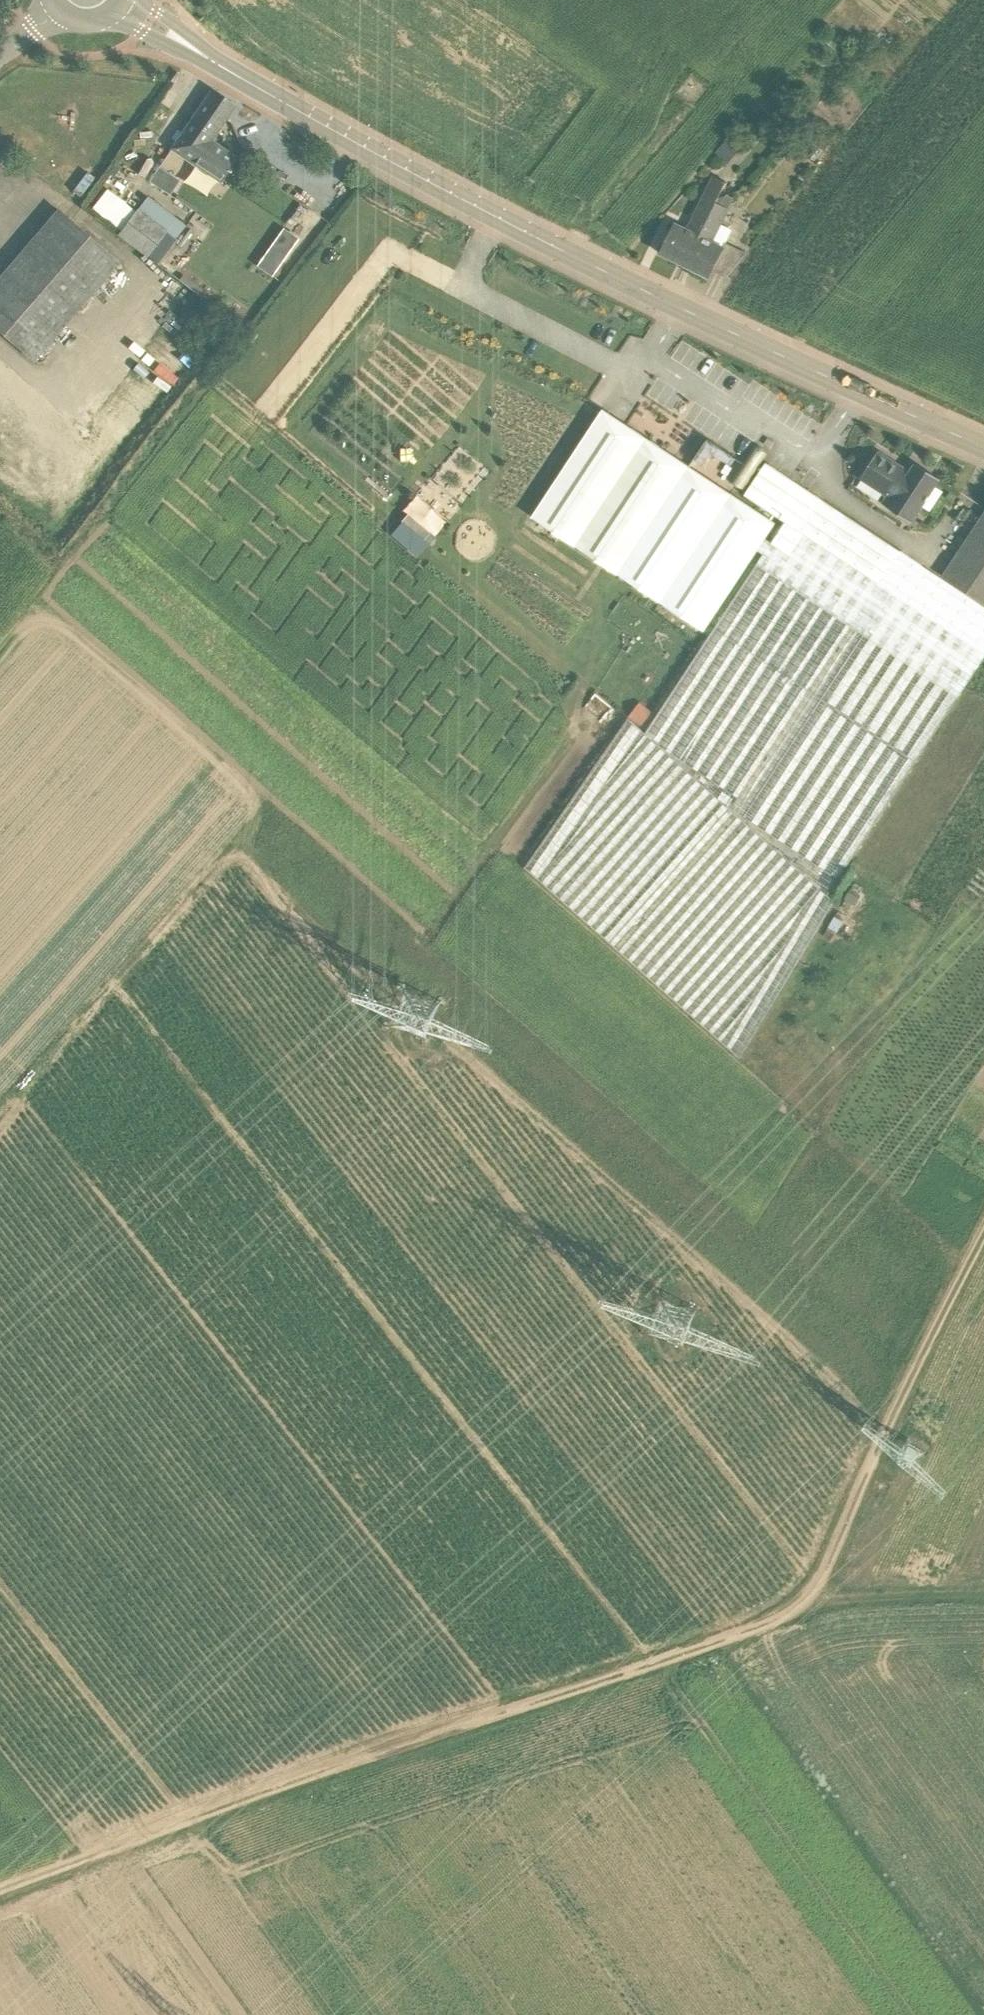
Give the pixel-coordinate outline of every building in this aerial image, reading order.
[(213,138),(236,105),(212,89),(172,148),(222,182),(239,156),(213,138)] [(729,164),(743,147),(730,136),(716,153),(729,164)] [(153,181),(171,191),(188,161),(171,151),(153,181)] [(718,202),(720,198),(727,182),(714,175),(689,227),(677,222),(661,253),(686,265),(718,202)] [(729,194),(720,198),(718,202),(729,208),(735,197),(729,194)] [(731,209),(729,208),(718,202),(686,265),(710,277),(714,269),(728,276),(748,253),(727,242),(734,230),(723,225),(731,209)] [(74,222),(59,209),(0,277),(0,331),(35,361),(120,263),(74,222)] [(147,256),(166,231),(138,209),(119,234),(147,256)] [(272,275),(280,264),(266,254),(258,265),(272,275)] [(162,349),(146,372),(172,389),(187,365),(162,349)] [(79,423),(96,399),(84,390),(66,414),(79,423)] [(778,523),(733,493),(726,504),(641,448),(648,438),(610,413),(604,409),(534,516),(705,629),(758,549),(765,554),(773,542),(768,539),(778,523)] [(913,521),(941,478),(917,463),(911,472),(879,451),(861,478),(888,496),(884,502),(913,521)] [(742,1057),(836,900),(828,895),(983,659),(983,515),(942,578),(767,462),(745,495),(787,522),(773,542),(765,554),(647,733),(630,718),(527,867),(533,872),(742,1057)] [(402,521),(423,540),(429,532),(408,514),(402,521)] [(845,899),(847,900),(855,904),(856,905),(862,895),(860,894),(852,889),(851,889),(845,899)] [(837,932),(829,927),(825,935),(832,940),(837,932)]
